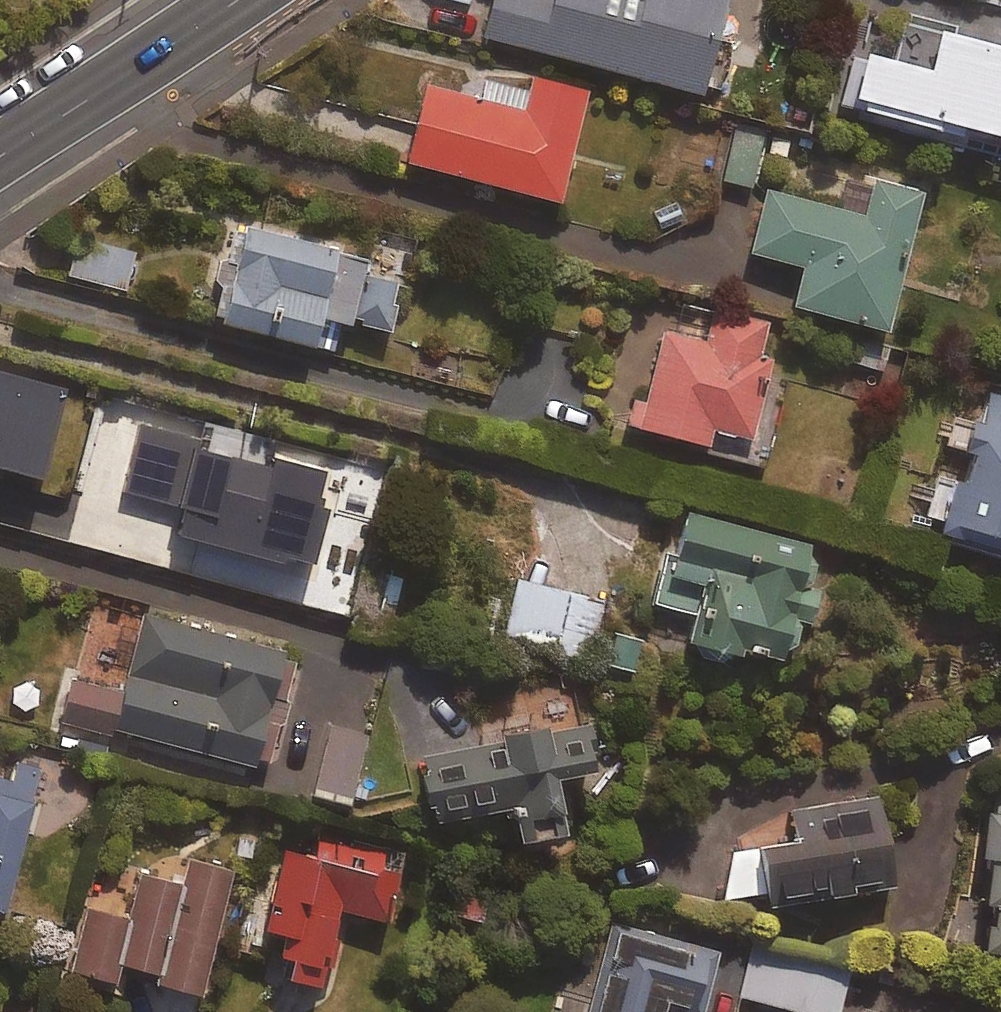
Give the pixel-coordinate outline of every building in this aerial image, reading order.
[(481,35),(694,92),(719,0),(491,0),(481,35)] [(931,29),(922,69),(851,53),(839,105),(930,126),(932,118),(1000,133),(1000,44),(931,29)] [(530,75),(525,93),(482,81),(477,100),(422,85),(402,160),(552,201),(583,90),(530,75)] [(764,131),(737,123),(722,179),(749,186),(764,131)] [(916,188),(866,176),(857,214),(762,191),(747,254),(798,266),(789,305),(883,327),(916,188)] [(361,256),(234,223),(210,268),(216,321),(330,351),(338,318),(383,330),(395,281),(357,271),(361,256)] [(131,251),(74,237),(65,275),(122,288),(131,251)] [(783,382),(763,377),(769,356),(757,353),(764,324),(644,294),(612,421),(702,444),(706,430),(720,433),(714,454),(762,466),(783,382)] [(32,476),(57,389),(0,373),(0,467),(32,476)] [(966,453),(960,476),(952,474),(936,534),(1000,551),(1000,400),(984,396),(974,433),(961,429),(955,450),(966,453)] [(189,438),(138,424),(143,407),(108,398),(89,463),(127,474),(122,491),(170,505),(161,535),(307,578),(336,478),(251,453),(248,463),(187,446),(189,438)] [(802,543),(678,510),(653,604),(695,615),(688,641),(770,663),(802,543)] [(600,602),(510,579),(497,631),(587,654),(600,602)] [(290,653),(138,615),(118,693),(68,680),(59,716),(261,767),(290,653)] [(541,722),(494,728),(496,746),(409,757),(417,822),(507,811),(510,838),(554,832),(547,775),(584,770),(579,736),(543,740),(541,722)] [(1,759),(0,764),(0,908),(37,768),(1,759)] [(886,886),(873,778),(713,798),(725,894),(806,884),(807,895),(886,886)] [(986,798),(973,900),(963,899),(957,944),(1000,950),(1000,800),(986,798)] [(400,854),(282,826),(255,944),(276,949),(270,974),(313,984),(331,908),(384,921),(400,854)] [(229,873),(187,859),(178,887),(138,873),(123,920),(88,909),(67,969),(109,984),(114,969),(192,995),(204,959),(232,969),(240,946),(208,935),(229,873)] [(609,924),(588,1011),(655,1011),(657,1004),(692,1011),(698,1011),(713,949),(609,924)] [(745,959),(736,1000),(789,1011),(835,1011),(842,981),(745,959)]
